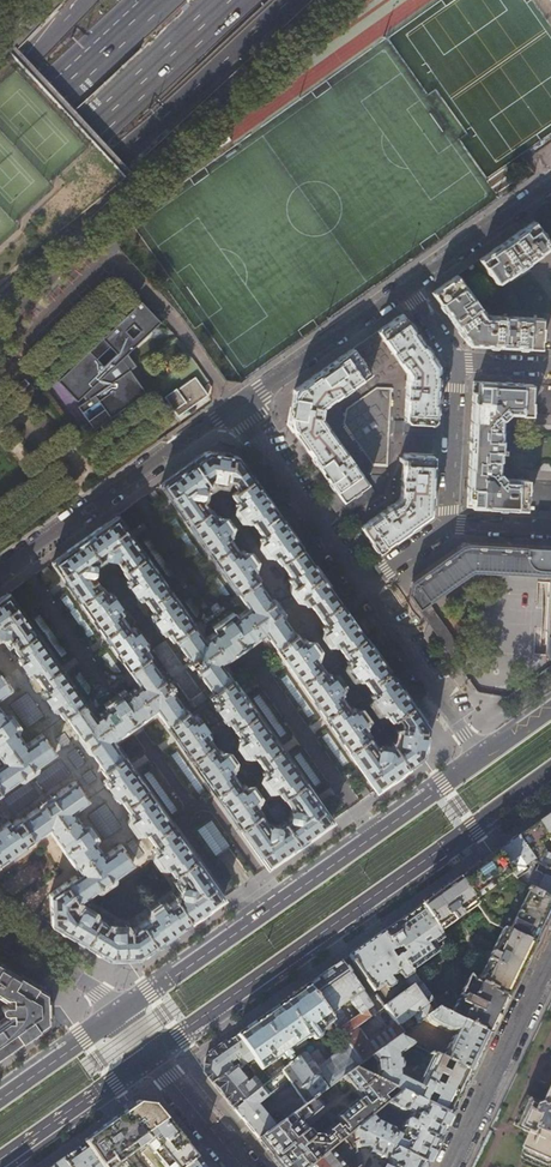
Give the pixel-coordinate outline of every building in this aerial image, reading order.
[(544,172),(550,167),(550,146),(534,158),(544,172)] [(479,259),(497,285),(549,248),(543,240),(546,238),(534,221),(479,259)] [(495,346),(540,349),(542,317),(488,315),(482,311),(457,275),(431,293),(452,322),(468,345),(495,346)] [(127,354),(162,323),(140,298),(57,379),(78,401),(83,395),(87,398),(79,405),(95,428),(145,393),(129,372),(136,367),(127,354)] [(404,432),(434,435),(436,401),(437,374),(438,364),(402,313),(377,331),(407,373),(404,432)] [(332,487),(349,511),(374,492),(321,416),(322,407),(370,373),(353,348),(294,390),(290,413),(288,424),(299,440),(332,487)] [(508,509),(526,510),(527,480),(504,478),(499,473),(502,418),(508,413),(531,415),(532,384),(473,381),(467,507),(508,509)] [(194,386),(183,395),(193,409),(202,402),(204,401),(194,386)] [(388,435),(357,434),(357,435),(352,434),(351,442),(367,443),(366,464),(387,465),(388,435)] [(107,709),(95,717),(60,668),(28,623),(7,593),(0,598),(0,636),(4,637),(5,636),(14,647),(13,648),(18,655),(16,657),(30,676),(28,681),(36,691),(40,691),(55,711),(56,710),(62,717),(65,715),(102,769),(100,770),(106,778),(103,780),(117,800),(119,799),(129,813),(127,814),(141,834),(139,839),(146,849),(151,848),(165,869),(167,867),(173,875),(174,874),(182,886),(180,887),(179,894),(173,899),(174,901),(168,906),(165,902),(145,917),(147,919),(132,930),(113,931),(113,928),(109,926),(113,919),(98,910),(94,917),(83,910),(80,911),(79,911),(78,910),(74,905),(133,864),(119,844),(103,856),(72,812),(88,800),(75,781),(20,820),(19,818),(11,823),(9,821),(0,827),(0,863),(10,855),(49,829),(54,837),(77,869),(80,873),(49,894),(50,924),(80,941),(109,959),(139,958),(148,951),(160,943),(181,928),(202,913),(214,904),(223,898),(204,871),(167,819),(129,766),(111,740),(124,731),(140,720),(155,709),(179,742),(217,797),(252,846),(267,867),(274,861),(282,856),(299,844),(317,832),(316,831),(322,828),(332,821),(320,804),(285,755),(249,703),(221,663),(232,655),(250,643),(265,632),(298,680),(334,731),(367,778),(376,790),(383,785),(399,773),(405,769),(423,756),(428,727),(412,704),(406,696),(389,672),(367,640),(345,610),(337,597),(327,583),(293,536),(288,528),(257,484),(237,456),(207,451),(198,458),(166,480),(160,485),(172,501),(210,555),(248,608),(236,617),(233,612),(212,627),(216,631),(204,640),(171,594),(127,532),(116,516),(100,528),(100,527),(93,532),(67,550),(68,551),(63,554),(52,562),(75,595),(104,637),(139,686),(127,694),(124,690),(103,705),(107,709)] [(360,527),(378,552),(430,515),(431,505),(433,468),(433,456),(403,453),(401,496),(399,500),(360,527)] [(472,572),(473,572),(474,572),(475,571),(476,571),(550,576),(548,616),(546,656),(550,661),(550,547),(467,543),(460,545),(421,573),(413,579),(409,596),(427,622),(432,618),(423,607),(472,572)] [(63,599),(82,630),(87,627),(68,595),(63,599)] [(11,690),(0,675),(0,698),(11,690)] [(2,762),(0,763),(0,795),(2,794),(1,792),(56,754),(42,734),(26,745),(0,709),(0,760),(2,762)] [(538,822),(549,839),(550,841),(550,813),(546,816),(538,822)] [(517,837),(536,863),(538,864),(546,868),(550,870),(550,871),(550,856),(545,853),(542,849),(546,847),(543,843),(549,839),(538,822),(527,829),(517,837)] [(505,845),(496,852),(518,884),(527,888),(538,864),(536,863),(517,837),(507,844),(505,845)] [(458,878),(477,906),(488,920),(503,928),(532,943),(550,904),(550,899),(527,888),(518,884),(496,852),(477,865),(458,878)] [(546,868),(538,864),(527,888),(550,899),(550,871),(550,870),(548,875),(544,873),(546,868)] [(438,933),(477,906),(458,878),(433,896),(419,906),(420,906),(438,933)] [(384,932),(383,932),(410,971),(439,952),(434,945),(443,939),(438,933),(420,906),(419,907),(397,923),(397,922),(393,925),(384,932)] [(518,973),(532,943),(503,928),(481,973),(472,981),(473,982),(506,998),(508,994),(518,973)] [(410,971),(383,932),(365,944),(349,956),(373,990),(383,983),(385,987),(389,989),(395,985),(395,983),(391,977),(398,972),(409,987),(385,1004),(384,1004),(383,1005),(395,1022),(402,1033),(403,1034),(409,1030),(402,1021),(411,1015),(417,1023),(425,1018),(431,1013),(425,1005),(428,1003),(434,1011),(436,1010),(437,1009),(410,971)] [(307,985),(328,1015),(350,1000),(360,1014),(348,1022),(340,1028),(338,1029),(348,1044),(362,1063),(372,1055),(397,1037),(402,1033),(395,1022),(366,1043),(355,1028),(374,1015),(375,1011),(372,1007),(340,962),(337,964),(323,974),(307,985)] [(7,1000),(7,1004),(5,1004),(4,1004),(3,1005),(2,1006),(2,1007),(2,1008),(2,1009),(2,1010),(3,1010),(3,1011),(4,1011),(4,1012),(8,1012),(8,1015),(0,1021),(0,1056),(11,1048),(48,1022),(47,992),(29,981),(0,964),(0,996),(7,1000)] [(488,1035),(506,998),(473,982),(472,981),(469,976),(449,1016),(488,1035)] [(333,1022),(328,1015),(307,985),(295,993),(283,1002),(260,1018),(237,1035),(253,1058),(258,1065),(269,1081),(285,1068),(283,1063),(285,1062),(284,1059),(285,1058),(287,1061),(290,1058),(289,1056),(291,1054),(288,1051),(294,1047),(296,1050),(306,1043),(304,1040),(307,1037),(309,1039),(312,1036),(314,1039),(316,1040),(319,1038),(320,1035),(322,1039),(328,1035),(323,1029),(333,1022)] [(449,1016),(436,1010),(434,1011),(431,1013),(425,1018),(429,1023),(448,1032),(454,1031),(456,1032),(454,1037),(451,1036),(440,1058),(444,1060),(451,1064),(469,1073),(488,1035),(449,1016)] [(241,1067),(253,1058),(237,1035),(219,1047),(205,1057),(205,1060),(203,1072),(230,1105),(234,1110),(269,1081),(258,1065),(247,1075),(250,1080),(247,1082),(235,1067),(240,1064),(241,1067)] [(423,1103),(428,1093),(435,1097),(430,1107),(448,1116),(469,1073),(451,1064),(446,1073),(439,1070),(444,1060),(440,1058),(428,1053),(427,1055),(429,1056),(416,1083),(400,1075),(399,1070),(400,1069),(401,1068),(401,1067),(401,1066),(401,1064),(401,1062),(400,1061),(399,1060),(398,1059),(397,1056),(412,1045),(397,1037),(372,1055),(376,1062),(377,1072),(374,1079),(392,1088),(399,1091),(423,1103)] [(317,1050),(308,1056),(330,1087),(334,1083),(343,1077),(353,1069),(362,1063),(348,1044),(325,1060),(317,1050)] [(305,1052),(285,1068),(269,1081),(234,1110),(253,1133),(258,1139),(276,1126),(258,1104),(270,1094),(271,1096),(289,1082),(305,1105),(314,1098),(324,1091),(330,1087),(308,1056),(305,1052)] [(353,1069),(343,1077),(361,1099),(356,1102),(355,1100),(336,1117),(340,1122),(322,1137),(321,1135),(314,1135),(313,1136),(303,1123),(321,1108),(314,1098),(305,1105),(291,1115),(295,1121),(286,1128),(281,1122),(276,1126),(258,1139),(272,1156),(281,1166),(309,1166),(354,1129),(370,1116),(384,1104),(386,1102),(382,1096),(392,1088),(374,1079),(353,1069)] [(338,1088),(334,1083),(330,1087),(324,1091),(328,1096),(338,1088)] [(423,1103),(410,1097),(399,1091),(386,1102),(384,1104),(401,1113),(404,1111),(409,1113),(407,1119),(404,1119),(399,1128),(401,1131),(399,1134),(393,1131),(391,1128),(373,1119),(370,1116),(354,1129),(425,1165),(448,1116),(430,1107),(423,1103)] [(549,1106),(528,1096),(515,1125),(539,1136),(525,1166),(550,1166),(550,1106),(549,1106)] [(121,1106),(126,1113),(139,1104),(134,1097),(121,1106)] [(126,1113),(115,1121),(84,1143),(101,1166),(185,1166),(196,1158),(186,1145),(166,1121),(153,1106),(139,1104),(126,1113)] [(356,1148),(354,1129),(309,1166),(344,1166),(341,1164),(356,1152),(356,1148)] [(356,1148),(366,1147),(369,1148),(369,1153),(384,1160),(387,1165),(386,1166),(424,1166),(425,1165),(354,1129),(356,1148)] [(63,1158),(69,1166),(101,1166),(84,1143),(74,1150),(63,1158)] [(50,1166),(69,1166),(63,1158),(51,1166),(50,1166)] [(196,1158),(185,1166),(204,1166),(196,1158)]
